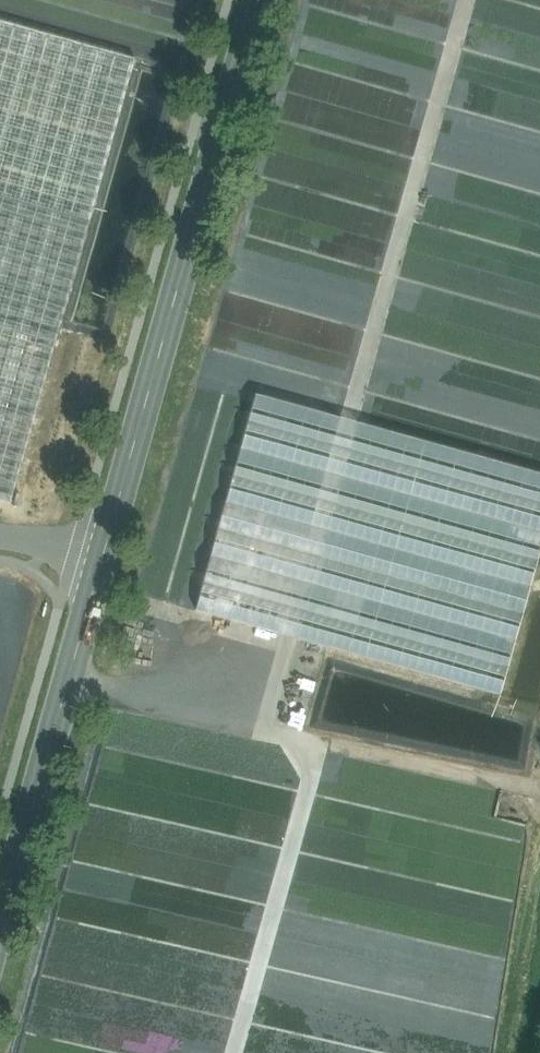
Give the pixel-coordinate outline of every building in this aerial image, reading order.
[(11,502),(134,57),(0,20),(0,499),(11,502)] [(257,396),(197,611),(501,695),(539,554),(539,474),(257,396)]
